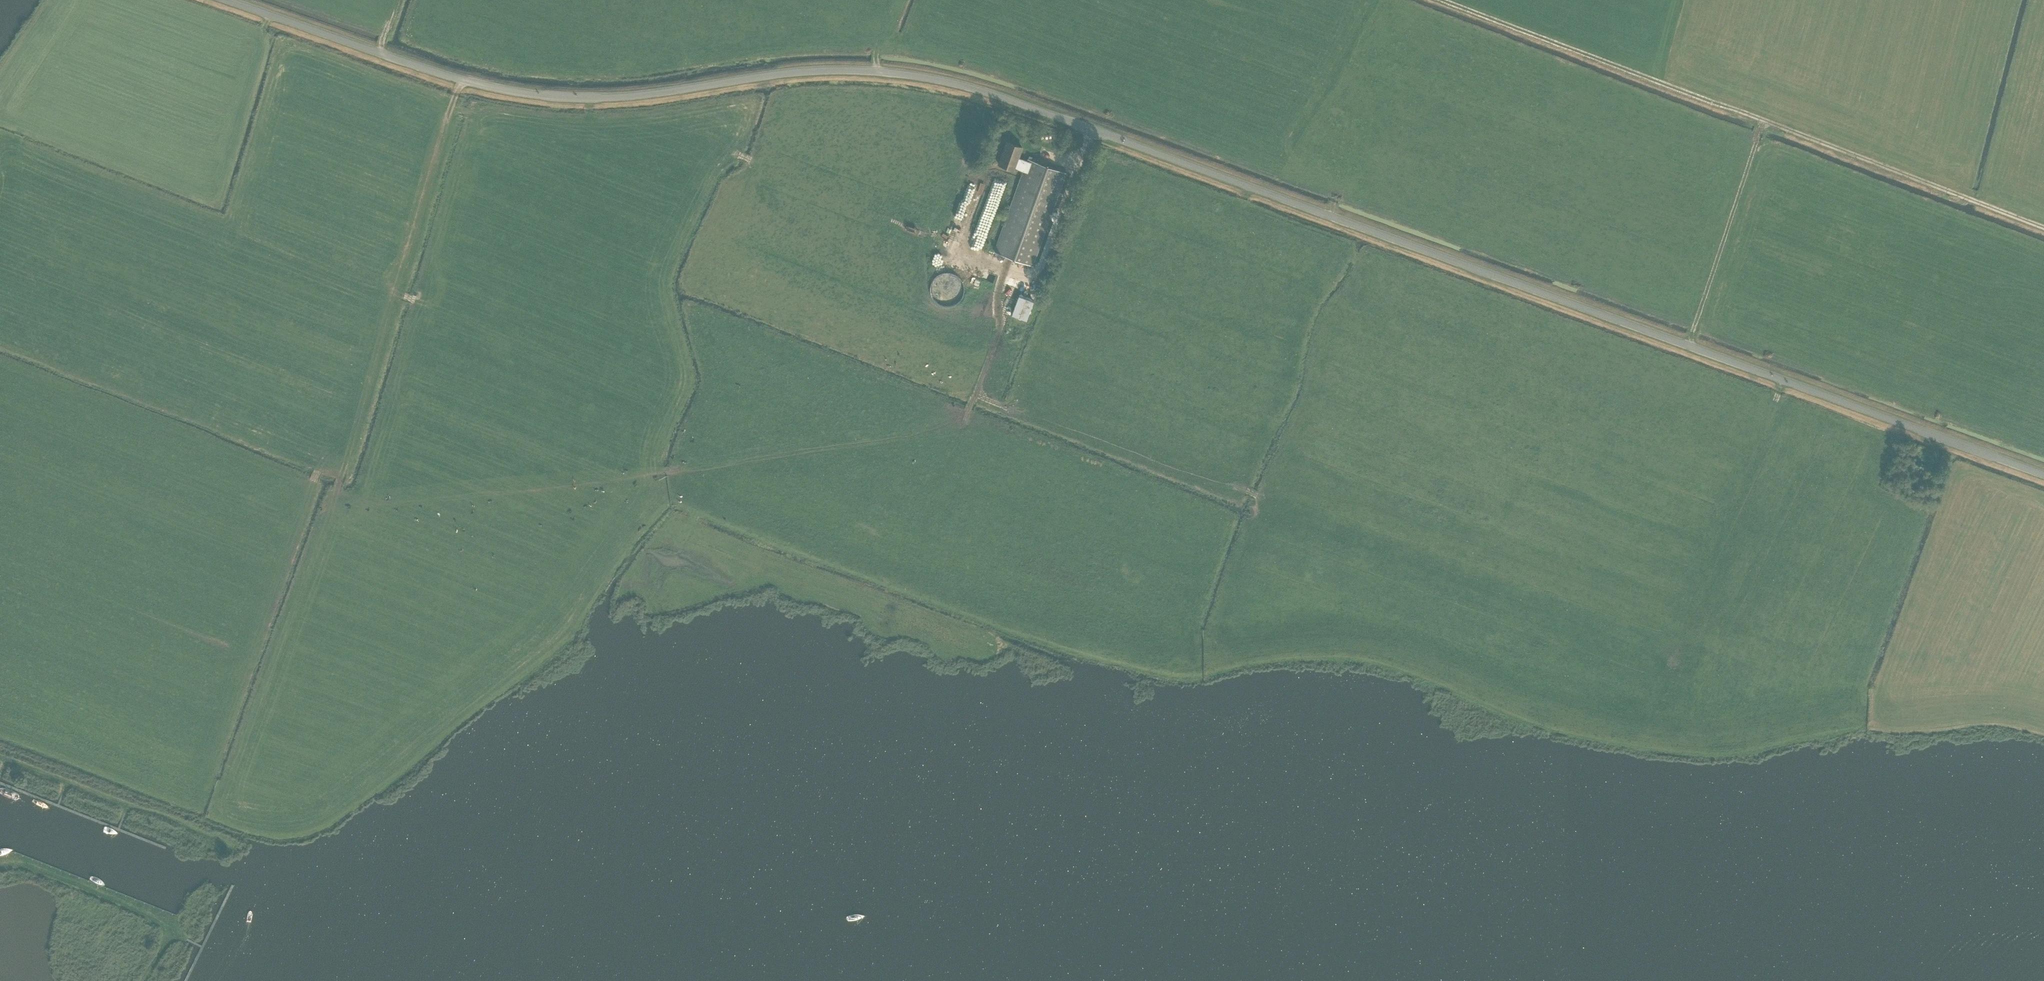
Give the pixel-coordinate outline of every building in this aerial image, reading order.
[(995,253),(1032,266),(1065,173),(1028,160),(1027,162),(1018,158),(1022,148),(1006,143),(998,165),(1013,170),(1014,169),(1023,172),(995,253)] [(944,275),(936,296),(957,305),(966,284),(944,275)] [(1908,474),(1922,479),(1926,468),(1912,463),(1908,474)]
